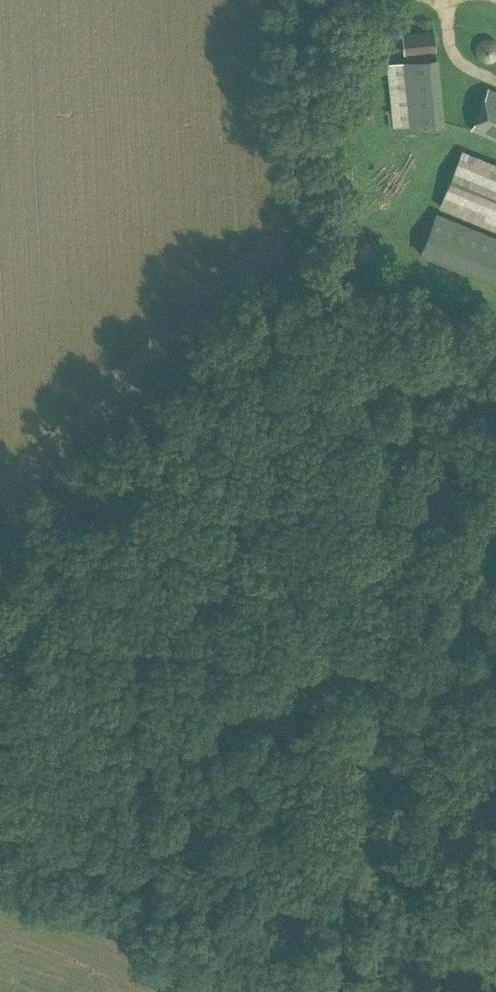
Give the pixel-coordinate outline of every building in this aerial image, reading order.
[(403,54),(436,50),(433,29),(401,32),(403,54)] [(495,64),(495,50),(490,49),(488,63),(495,64)] [(393,126),(444,121),(437,57),(386,63),(393,126)] [(488,87),(470,130),(495,140),(495,90),(488,87)] [(461,149),(438,206),(495,230),(495,163),(461,149)] [(495,272),(495,236),(436,211),(419,254),(491,283),(495,272)]
